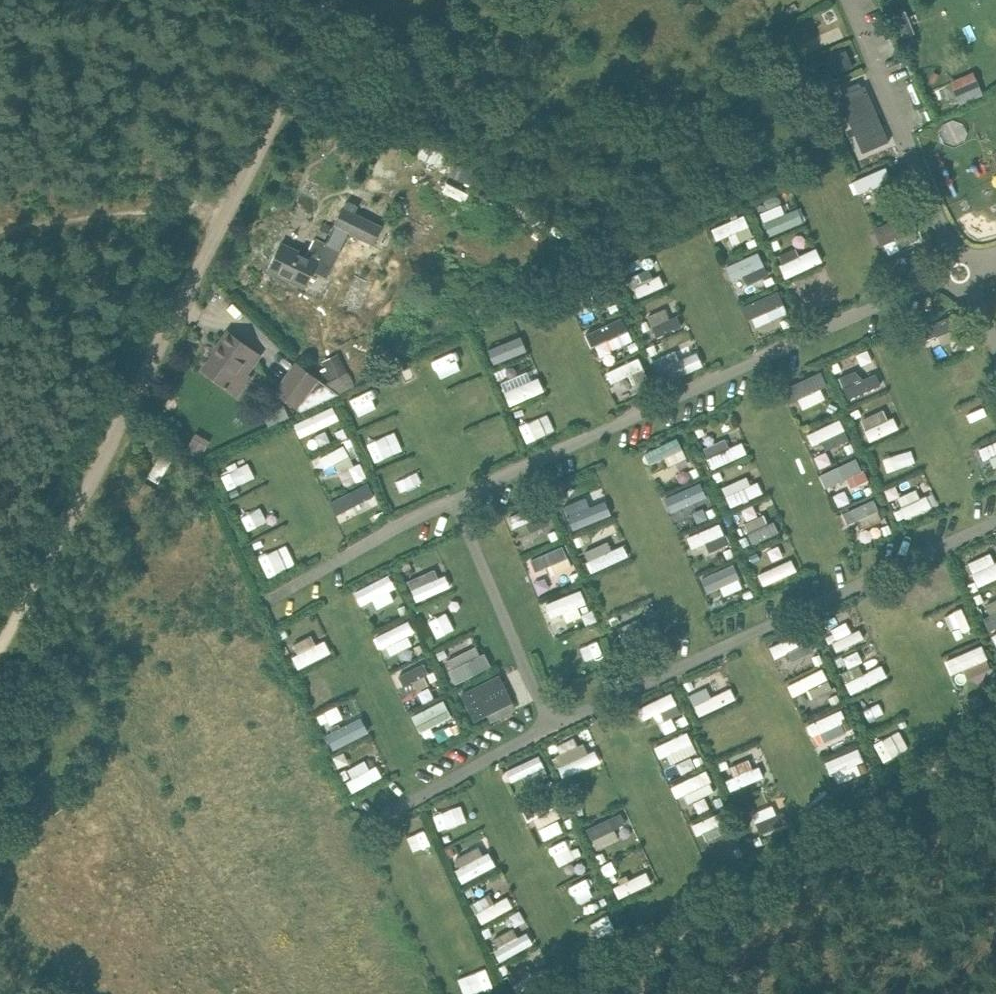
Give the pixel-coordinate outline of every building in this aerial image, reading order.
[(905,10),(894,15),(904,37),(914,32),(905,10)] [(815,59),(822,77),(852,66),(846,48),(815,59)] [(945,82),(957,105),(982,93),(970,69),(945,82)] [(862,80),(834,92),(860,153),(887,141),(862,80)] [(888,167),(851,179),(857,194),(893,182),(888,167)] [(758,211),(768,236),(802,223),(795,207),(784,211),(780,202),(758,211)] [(345,206),(328,242),(316,237),(307,254),(282,242),(269,269),(305,287),(313,270),(328,277),(350,232),(375,244),(383,226),(345,206)] [(732,244),(753,235),(743,213),(710,227),(715,239),(728,234),(732,244)] [(324,222),(318,235),(326,238),(332,226),(324,222)] [(778,260),(796,255),(791,235),(773,240),(778,260)] [(785,278),(821,261),(814,247),(778,263),(785,278)] [(726,280),(741,278),(743,288),(768,284),(764,255),(723,260),(726,280)] [(663,286),(658,274),(648,278),(644,271),(628,278),(636,297),(663,286)] [(780,290),(740,303),(747,328),(788,315),(780,290)] [(677,314),(668,318),(663,307),(646,314),(655,336),(682,325),(677,314)] [(960,325),(955,313),(920,328),(924,339),(960,325)] [(596,356),(633,342),(624,316),(586,330),(596,356)] [(260,354),(241,340),(231,333),(204,369),(233,391),(260,354)] [(525,354),(521,339),(510,342),(508,334),(484,341),(490,364),(525,354)] [(461,347),(443,356),(452,373),(470,364),(461,347)] [(696,350),(677,359),(673,349),(652,359),(663,383),(703,365),(696,350)] [(638,355),(602,371),(608,385),(644,369),(638,355)] [(338,394),(318,378),(297,362),(275,391),(302,411),(338,394)] [(874,372),(859,378),(855,368),(837,375),(846,398),(879,385),(874,372)] [(820,384),(825,382),(819,370),(781,387),(787,402),(797,398),(802,408),(826,398),(820,384)] [(538,376),(528,379),(526,372),(499,380),(506,404),(543,393),(538,376)] [(299,439),(339,421),(332,405),(292,423),(299,439)] [(894,430),(883,406),(857,418),(868,442),(894,430)] [(824,438),(828,446),(847,437),(838,417),(804,433),(810,445),(824,438)] [(192,432),(184,449),(199,457),(208,440),(192,432)] [(642,452),(651,471),(685,455),(677,436),(642,452)] [(746,455),(741,441),(727,446),(725,439),(703,446),(709,467),(746,455)] [(992,466),(995,464),(995,439),(976,447),(981,459),(988,456),(992,466)] [(334,463),(337,471),(352,466),(344,445),(315,455),(319,468),(334,463)] [(176,453),(165,446),(148,476),(159,482),(176,453)] [(896,449),(875,457),(883,476),(903,469),(896,449)] [(849,487),(867,478),(855,455),(818,474),(825,487),(844,477),(849,487)] [(389,471),(398,490),(414,482),(404,463),(389,471)] [(229,488),(247,481),(240,465),(222,472),(229,488)] [(720,485),(728,506),(758,495),(750,474),(720,485)] [(661,495),(667,511),(707,496),(701,480),(661,495)] [(365,483),(325,499),(331,513),(370,497),(365,483)] [(926,510),(919,487),(893,495),(900,518),(926,510)] [(601,488),(585,494),(589,504),(605,498),(601,488)] [(611,514),(606,499),(588,506),(584,496),(562,504),(572,529),(611,514)] [(874,498),(839,510),(844,523),(879,510),(874,498)] [(529,531),(548,523),(539,500),(507,513),(513,528),(526,523),(529,531)] [(243,528),(260,521),(254,506),(237,512),(243,528)] [(750,542),(773,535),(767,513),(743,520),(750,542)] [(689,547),(704,541),(708,551),(728,542),(718,520),(683,536),(689,547)] [(628,557),(623,544),(608,549),(605,541),(582,548),(590,570),(628,557)] [(562,544),(526,558),(538,589),(574,575),(562,544)] [(993,563),(988,552),(966,561),(977,586),(995,578),(995,561),(993,563)] [(704,592),(719,586),(723,595),(742,587),(733,562),(698,577),(704,592)] [(406,578),(415,600),(450,587),(444,573),(435,577),(432,568),(406,578)] [(391,574),(350,588),(356,605),(372,599),(375,608),(400,600),(391,574)] [(578,589),(554,597),(563,621),(587,613),(578,589)] [(988,629),(995,626),(995,597),(978,604),(988,629)] [(965,606),(952,610),(960,634),(973,630),(965,606)] [(445,607),(426,616),(436,637),(455,628),(445,607)] [(410,619),(374,633),(383,655),(419,642),(410,619)] [(613,628),(619,639),(632,631),(626,620),(613,628)] [(825,632),(834,651),(859,640),(851,621),(825,632)] [(803,630),(768,644),(777,669),(813,654),(803,630)] [(287,645),(298,667),(329,653),(322,638),(312,643),(309,635),(287,645)] [(948,675),(987,658),(981,643),(942,660),(948,675)] [(453,682),(487,669),(478,645),(444,658),(453,682)] [(426,660),(394,674),(403,696),(436,682),(426,660)] [(885,677),(880,664),(861,672),(857,663),(839,671),(849,693),(885,677)] [(784,683),(790,696),(827,678),(821,666),(784,683)] [(472,720),(512,701),(499,674),(459,693),(472,720)] [(305,689),(314,706),(333,696),(324,679),(305,689)] [(805,690),(811,703),(833,691),(827,679),(805,690)] [(695,715),(735,701),(730,688),(708,696),(705,687),(687,693),(695,715)] [(641,721),(659,713),(662,720),(679,712),(670,692),(635,707),(641,721)] [(442,698),(407,715),(416,733),(451,716),(442,698)] [(323,729),(343,718),(335,704),(316,714),(323,729)] [(809,735),(818,732),(821,741),(850,731),(842,709),(804,722),(809,735)] [(359,714),(322,732),(330,749),(367,731),(359,714)] [(687,730),(653,745),(663,766),(696,751),(687,730)] [(597,748),(584,752),(582,744),(551,753),(558,776),(601,763),(597,748)] [(857,747),(825,760),(834,783),(867,770),(857,747)] [(676,761),(679,772),(703,765),(700,754),(676,761)] [(509,785),(545,774),(539,755),(503,767),(509,785)] [(731,789),(762,778),(757,765),(750,768),(746,758),(730,764),(735,775),(727,778),(731,789)] [(375,764),(367,767),(363,759),(338,770),(348,792),(381,778),(375,764)] [(668,784),(673,799),(683,796),(685,802),(715,792),(708,771),(668,784)] [(523,809),(534,829),(558,816),(547,796),(523,809)] [(618,837),(613,826),(625,821),(620,810),(584,827),(594,848),(618,837)] [(417,823),(407,828),(417,848),(427,843),(417,823)] [(487,851),(481,855),(476,845),(450,859),(462,883),(495,865),(487,851)] [(605,879),(609,877),(617,897),(650,884),(644,870),(617,880),(610,862),(600,866),(605,879)] [(512,909),(507,895),(492,902),(488,894),(470,902),(479,923),(512,909)] [(529,928),(491,948),(498,961),(536,940),(529,928)]
